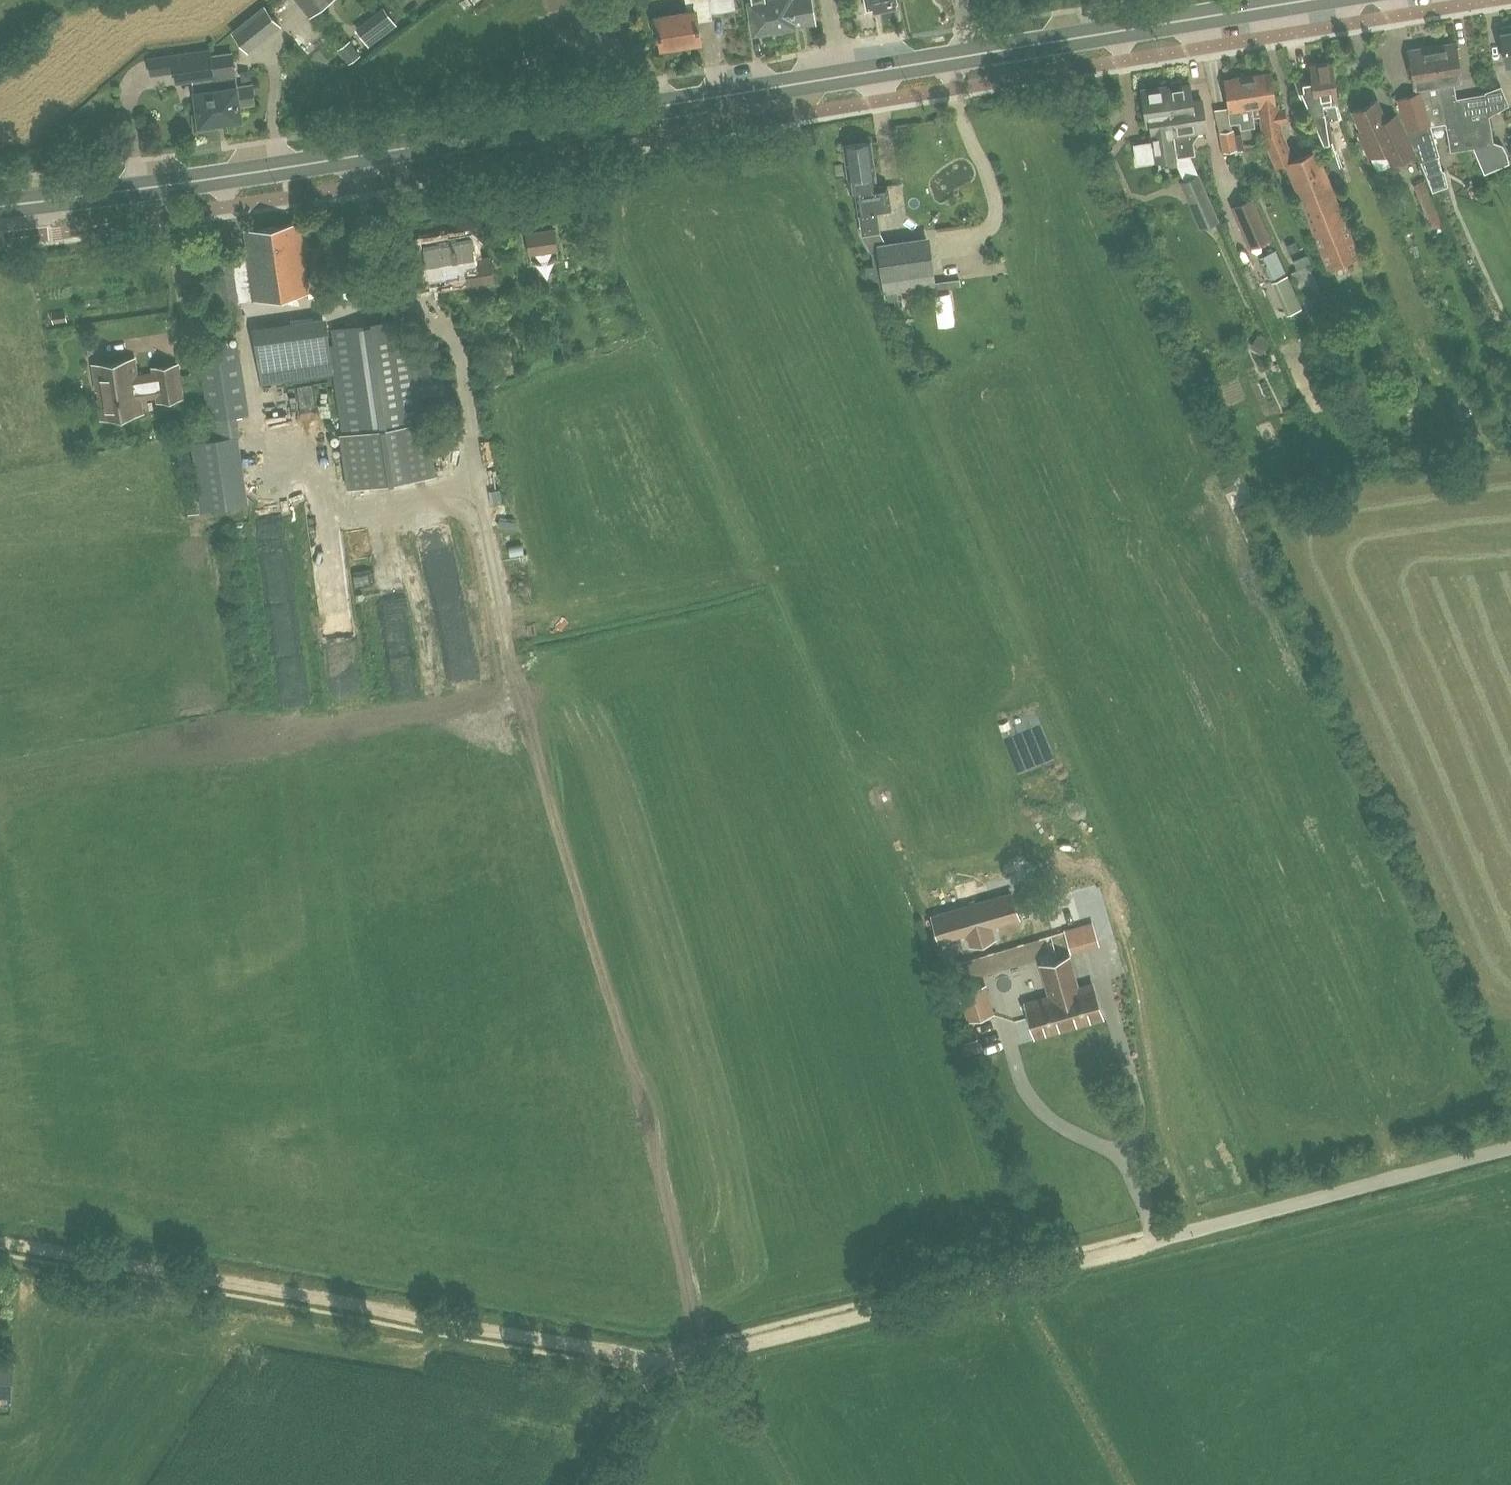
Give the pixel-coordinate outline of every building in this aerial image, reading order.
[(309,15),(328,0),(297,0),(309,15)] [(661,46),(701,39),(698,21),(713,18),(709,0),(685,0),(687,11),(656,16),(661,46)] [(735,6),(734,0),(710,0),(711,10),(735,6)] [(755,30),(774,27),(770,0),(749,0),(755,30)] [(774,27),(783,25),(784,31),(795,29),(794,23),(794,22),(799,21),(815,18),(812,0),(770,0),(774,27)] [(866,8),(897,2),(897,0),(865,0),(866,8)] [(280,24),(264,6),(233,31),(248,50),(280,24)] [(370,46),(379,38),(366,20),(356,28),(370,46)] [(1502,26),(1503,32),(1501,32),(1507,63),(1510,70),(1510,25),(1502,26)] [(350,40),(338,49),(349,63),(361,54),(350,40)] [(1490,120),(1461,125),(1454,80),(1461,79),(1456,43),(1434,46),(1440,82),(1443,98),(1447,122),(1451,150),(1474,146),(1484,171),(1508,161),(1504,146),(1501,141),(1493,142),(1490,120)] [(1439,159),(1429,125),(1447,122),(1443,98),(1440,82),(1434,46),(1410,50),(1417,94),(1398,99),(1407,128),(1408,131),(1422,164),(1439,159)] [(221,119),(211,49),(148,57),(151,75),(176,71),(177,80),(203,77),(204,90),(196,91),(199,113),(192,114),(193,130),(215,127),(215,120),(221,119)] [(212,49),(211,49),(221,119),(241,117),(239,104),(255,102),(252,83),(237,86),(237,85),(229,86),(227,71),(234,70),(232,52),(212,54),(212,49)] [(1312,78),(1295,81),(1303,99),(1321,140),(1320,141),(1332,169),(1340,166),(1331,139),(1329,119),(1338,118),(1336,98),(1338,98),(1335,76),(1333,62),(1329,62),(1310,65),(1312,78)] [(1285,121),(1283,106),(1277,107),(1277,103),(1272,70),(1249,74),(1253,106),(1255,114),(1260,114),(1263,135),(1275,166),(1286,161),(1294,158),(1283,132),(1282,121),(1285,121)] [(1253,106),(1249,74),(1224,77),(1229,110),(1231,122),(1241,120),(1242,125),(1255,124),(1253,107),(1253,106)] [(1190,82),(1167,85),(1177,156),(1193,154),(1191,139),(1197,130),(1206,129),(1201,97),(1192,99),(1190,82)] [(1177,156),(1167,85),(1142,89),(1147,124),(1151,123),(1153,141),(1159,159),(1177,156)] [(1415,154),(1408,138),(1397,114),(1386,119),(1377,99),(1352,110),(1361,130),(1358,131),(1369,156),(1384,149),(1390,164),(1415,154)] [(1232,128),(1219,131),(1224,151),(1237,148),(1232,128)] [(875,172),(870,141),(845,144),(849,175),(851,190),(856,189),(859,211),(860,211),(862,230),(877,228),(874,209),(890,207),(886,183),(875,184),(873,172),(875,172)] [(1294,158),(1286,161),(1328,266),(1359,253),(1326,171),(1317,149),(1294,158)] [(1430,225),(1440,221),(1423,179),(1413,183),(1430,225)] [(1192,199),(1203,225),(1218,219),(1207,193),(1192,199)] [(1271,238),(1253,196),(1231,206),(1249,247),(1271,238)] [(300,222),(245,229),(254,298),(310,290),(300,222)] [(556,228),(526,232),(530,254),(559,250),(556,228)] [(426,253),(405,256),(405,252),(388,255),(393,283),(409,281),(409,277),(429,274),(430,280),(473,272),(475,284),(494,281),(490,257),(475,259),(471,238),(425,246),(426,253)] [(933,269),(930,243),(879,250),(883,276),(933,269)] [(1276,249),(1263,253),(1270,277),(1284,272),(1276,249)] [(233,255),(212,258),(222,329),(243,326),(233,255)] [(1284,273),(1270,280),(1287,313),(1300,306),(1284,273)] [(334,373),(326,316),(253,327),(262,384),(334,373)] [(404,318),(332,328),(347,432),(340,433),(348,488),(436,475),(428,420),(419,421),(416,396),(445,392),(438,339),(408,344),(404,318)] [(240,435),(237,414),(249,412),(238,343),(199,349),(212,439),(240,435)] [(154,372),(137,374),(134,358),(94,364),(102,416),(142,410),(139,390),(157,387),(158,399),(182,395),(178,364),(154,368),(154,372)] [(1232,474),(1228,476),(1220,480),(1226,492),(1238,487),(1232,474)] [(456,558),(430,560),(432,586),(457,584),(456,558)] [(933,916),(940,940),(969,932),(966,922),(987,915),(990,926),(1018,918),(1011,893),(933,916)] [(1068,952),(1098,944),(1092,920),(1062,928),(1068,952)] [(1042,964),(1050,995),(1026,1002),(1036,1035),(1102,1016),(1092,983),(1077,988),(1069,957),(1042,964)] [(969,1018),(993,1012),(985,985),(961,992),(969,1018)] [(977,1040),(965,1043),(968,1053),(980,1050),(977,1040)] [(12,1395),(12,1363),(0,1363),(0,1395),(12,1395)]
